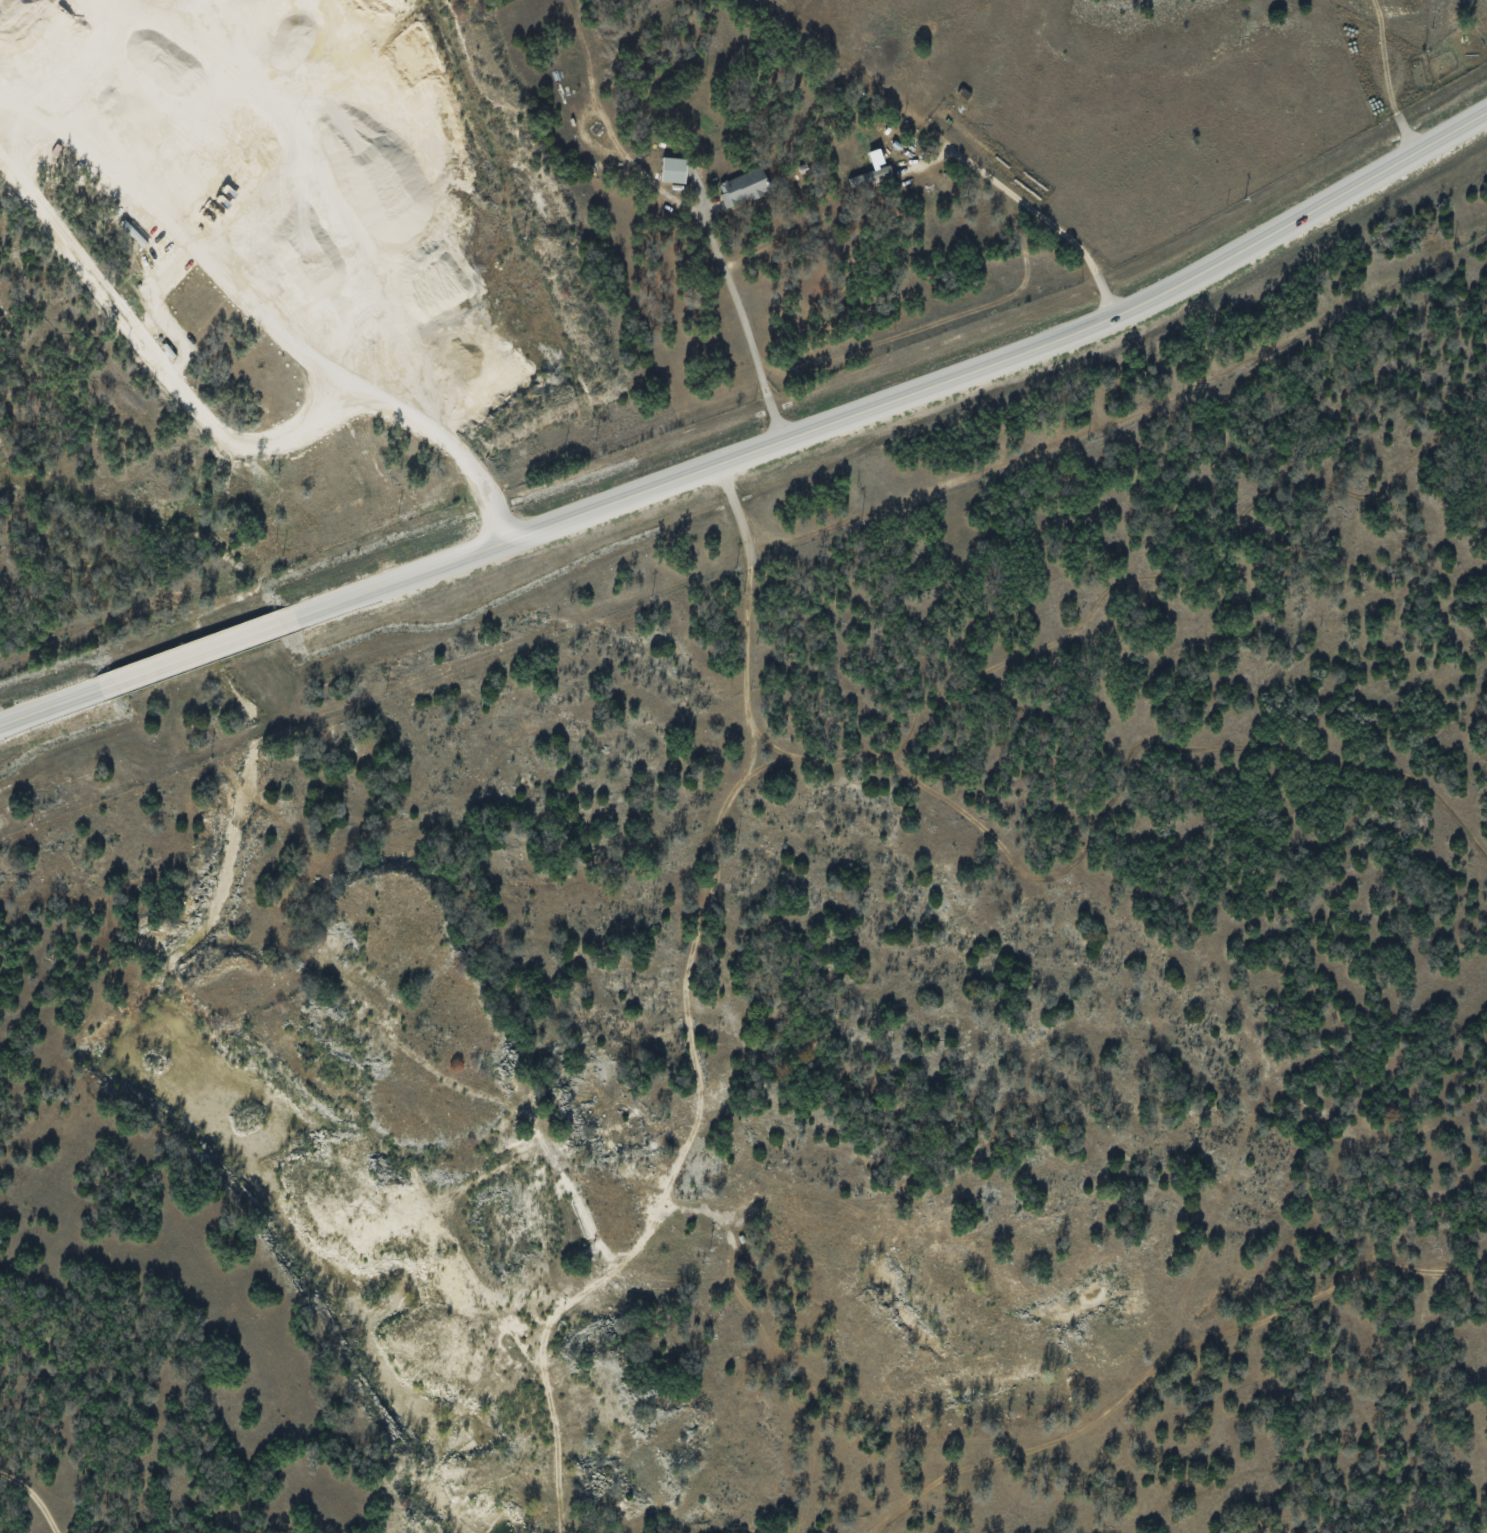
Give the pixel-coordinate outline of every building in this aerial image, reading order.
[(687,157),(663,156),(662,181),(686,182),(687,157)] [(894,174),(890,163),(845,179),(849,189),(894,174)] [(715,184),(724,207),(750,197),(750,198),(770,191),(760,166),(715,184)]
